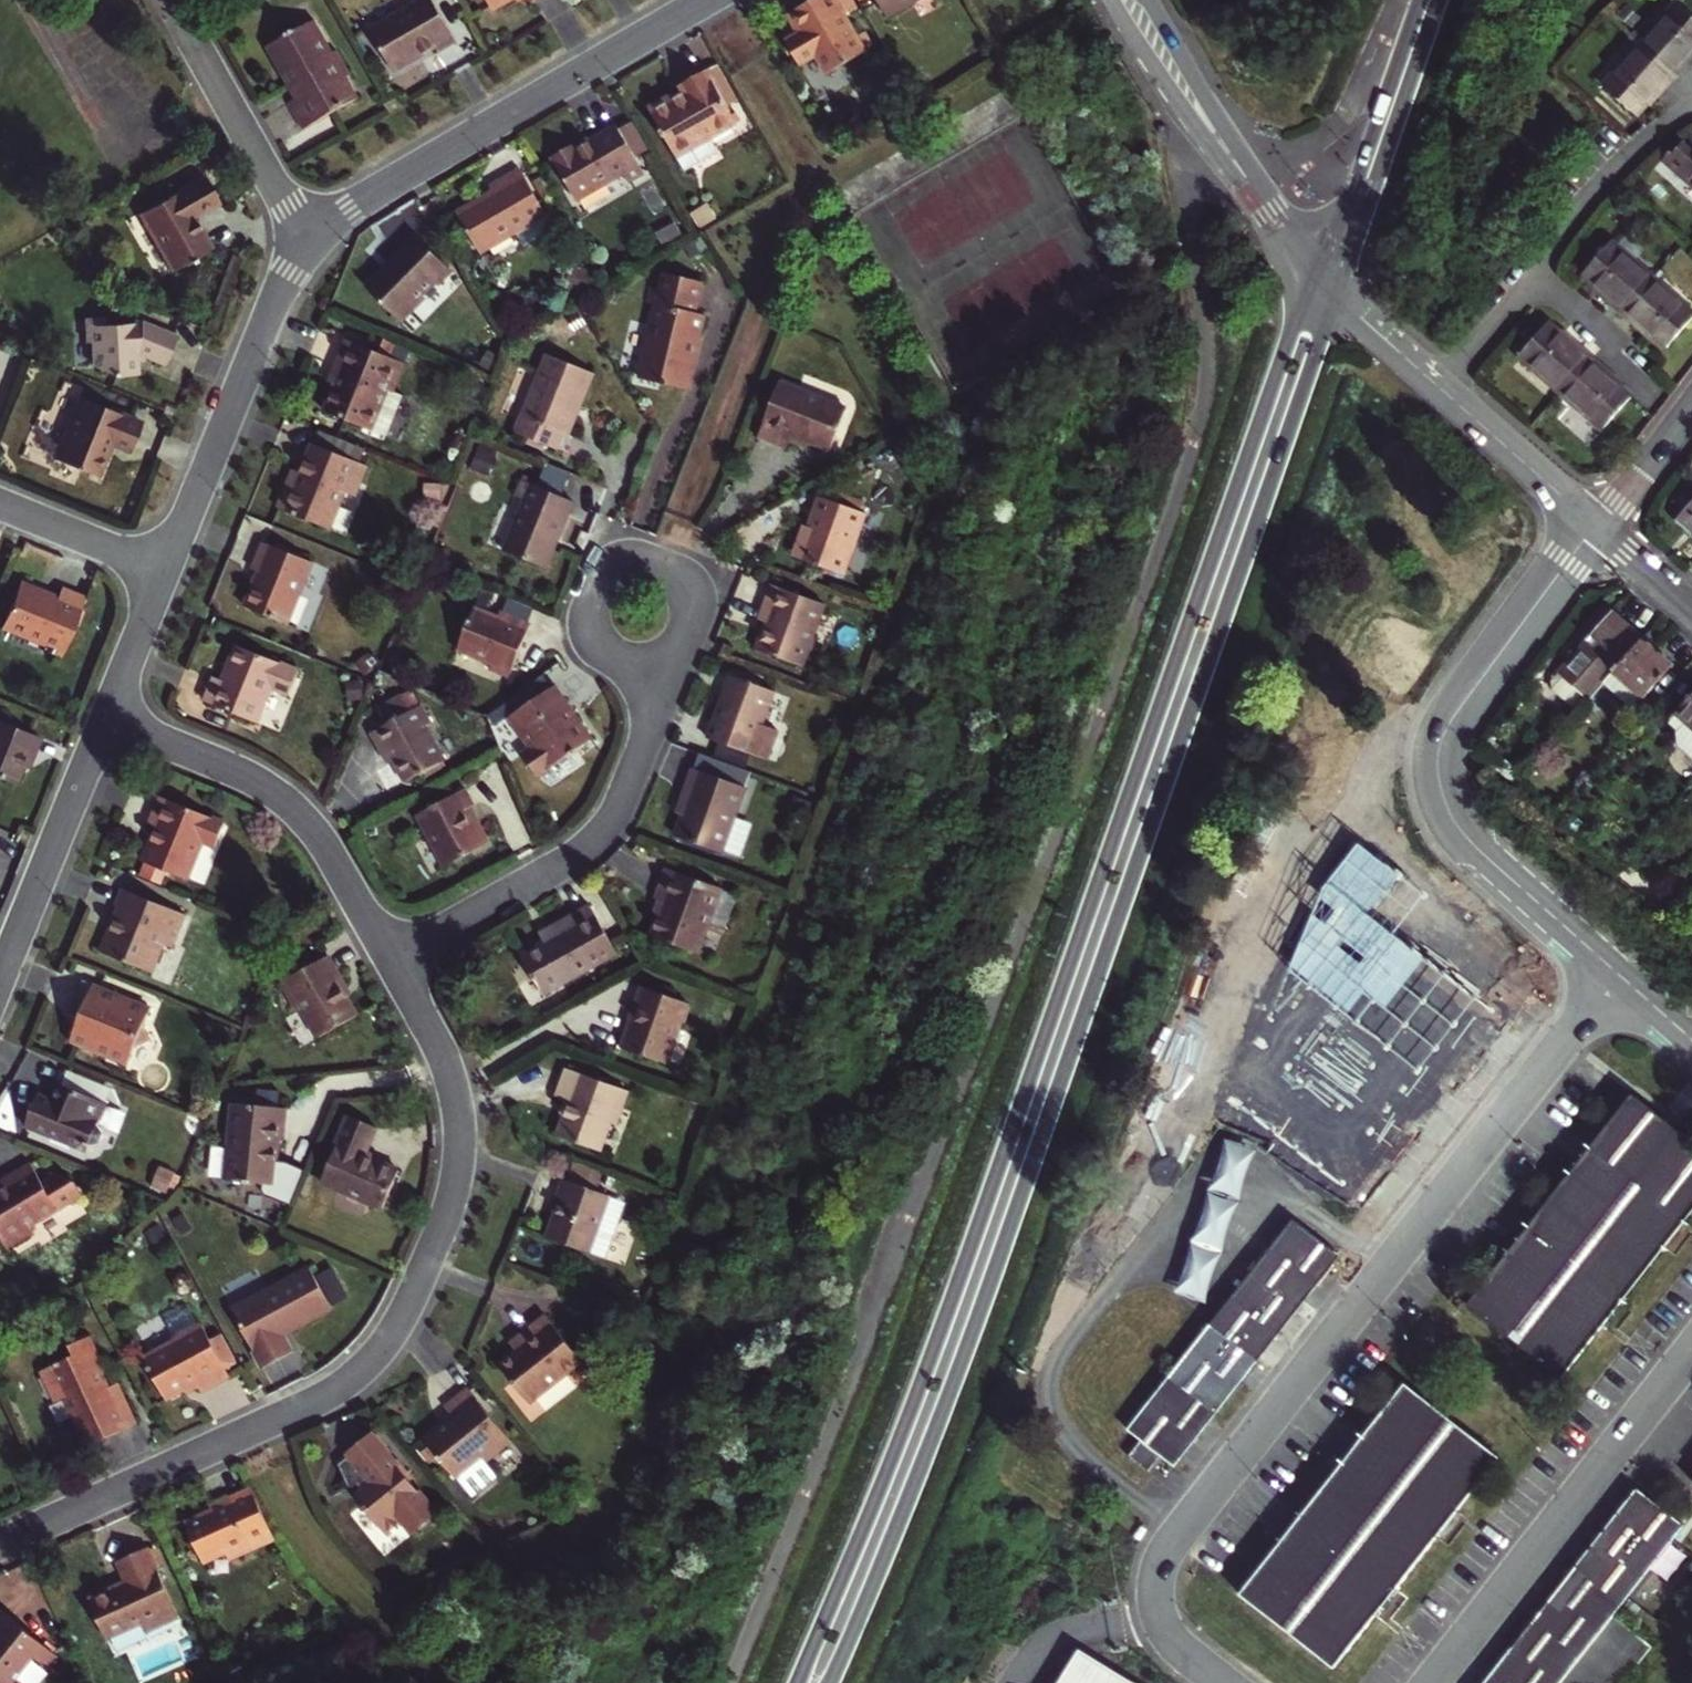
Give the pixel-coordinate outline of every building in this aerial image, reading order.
[(457,42),(433,0),(422,0),(369,30),(393,71),(437,47),(439,52),(457,42)] [(493,10),(510,0),(488,0),(493,10)] [(836,0),(808,0),(786,13),(799,34),(786,41),(798,63),(815,55),(826,73),(866,50),(836,0)] [(885,17),(916,0),(875,0),(885,17)] [(1645,37),(1640,43),(1676,74),(1686,62),(1681,58),(1691,47),(1691,15),(1677,1),(1645,37)] [(332,53),(314,21),(268,47),(295,97),(288,101),(305,129),(357,99),(346,79),(353,74),(339,50),(332,53)] [(1630,35),(1640,43),(1645,37),(1636,28),(1630,35)] [(1625,41),(1634,49),(1640,43),(1630,35),(1625,41)] [(1634,49),(1603,85),(1634,112),(1644,100),(1659,84),(1663,88),(1676,74),(1640,43),(1634,49)] [(1681,58),(1686,62),(1691,56),(1691,47),(1681,58)] [(739,122),(709,69),(683,83),(687,91),(676,98),(673,94),(652,105),(687,169),(718,151),(710,137),(739,122)] [(1650,104),(1663,88),(1659,84),(1644,100),(1650,104)] [(646,172),(618,126),(590,141),(587,135),(550,156),(576,200),(623,173),(628,182),(646,172)] [(1691,182),(1691,150),(1682,142),(1673,152),(1671,151),(1665,158),(1691,182)] [(546,213),(520,168),(489,186),(492,191),(458,211),(481,251),(514,232),(523,247),(552,230),(543,215),(546,213)] [(193,216),(218,201),(203,176),(171,195),(140,212),(173,270),(211,248),(193,216)] [(540,176),(533,180),(543,199),(551,194),(540,176)] [(453,273),(412,233),(399,245),(404,250),(366,287),(401,322),(425,300),(420,295),(434,282),(439,286),(453,273)] [(1622,314),(1654,277),(1612,241),(1584,273),(1595,283),(1612,297),(1608,302),(1622,314)] [(697,311),(704,282),(667,272),(662,288),(652,285),(647,302),(658,305),(638,377),(688,389),(707,314),(697,311)] [(1654,277),(1622,314),(1636,325),(1640,320),(1656,334),(1669,346),(1691,319),(1691,309),(1654,277)] [(1612,297),(1595,283),(1591,288),(1608,302),(1612,297)] [(166,361),(177,334),(141,320),(103,325),(102,318),(82,320),(84,340),(89,340),(93,366),(116,374),(137,372),(137,360),(132,359),(136,349),(166,361)] [(1652,339),(1656,334),(1640,320),(1636,325),(1652,339)] [(1518,355),(1561,393),(1592,356),(1580,345),(1576,350),(1559,335),(1546,324),(1518,355)] [(1563,330),(1559,335),(1576,350),(1580,345),(1563,330)] [(345,338),(331,373),(340,376),(336,385),(324,411),(369,429),(381,434),(386,432),(402,393),(393,390),(405,362),(345,338)] [(568,438),(594,373),(547,354),(515,434),(557,451),(563,436),(568,438)] [(1592,356),(1561,393),(1603,429),(1630,398),(1616,386),(1599,372),(1604,366),(1592,356)] [(1620,381),(1604,366),(1599,372),(1616,386),(1620,381)] [(340,376),(331,373),(327,382),(336,385),(340,376)] [(832,453),(848,411),(781,385),(760,438),(788,449),(793,437),(832,453)] [(130,454),(141,422),(80,397),(54,459),(96,476),(109,446),(130,454)] [(373,450),(318,427),(311,444),(366,466),(373,450)] [(354,495),(366,466),(311,444),(299,472),(294,485),(286,483),(276,507),(328,528),(344,491),(354,495)] [(294,485),(299,472),(292,469),(286,483),(294,485)] [(543,568),(571,500),(531,484),(503,552),(543,568)] [(841,574),(865,512),(817,495),(806,526),(811,528),(799,559),(841,574)] [(1676,520),(1691,533),(1691,501),(1676,520)] [(811,528),(806,526),(801,524),(789,556),(799,559),(811,528)] [(313,561),(263,541),(251,569),(257,572),(243,605),(287,624),(313,561)] [(57,593),(45,589),(20,579),(1,623),(44,641),(42,647),(41,650),(60,658),(86,595),(61,585),(57,593)] [(57,593),(61,585),(49,580),(45,589),(57,593)] [(772,584),(764,606),(773,610),(769,622),(759,651),(802,666),(824,603),(772,584)] [(773,610),(764,606),(760,618),(769,622),(773,610)] [(510,677),(531,624),(500,611),(497,617),(474,607),(457,650),(492,664),(490,670),(510,677)] [(1577,712),(1597,690),(1642,641),(1610,612),(1550,680),(1550,689),(1577,712)] [(1,623),(0,625),(0,630),(42,647),(44,641),(1,623)] [(1670,666),(1642,641),(1597,690),(1625,715),(1670,666)] [(286,700),(298,669),(236,645),(221,681),(213,677),(203,701),(256,722),(268,693),(286,700)] [(731,694),(736,678),(729,675),(723,691),(731,694)] [(723,691),(712,722),(706,738),(766,760),(776,730),(761,725),(774,691),(736,678),(731,694),(723,691)] [(538,777),(591,741),(553,686),(508,716),(530,748),(521,753),(538,777)] [(1675,711),(1667,720),(1676,728),(1676,743),(1691,758),(1691,692),(1675,711)] [(386,746),(395,763),(405,782),(445,761),(425,725),(430,723),(422,707),(412,712),(404,696),(381,709),(388,724),(371,733),(379,749),(386,746)] [(40,736),(0,720),(0,778),(13,784),(27,752),(33,755),(40,736)] [(386,746),(379,749),(388,767),(395,763),(386,746)] [(721,852),(744,786),(693,768),(680,801),(687,803),(675,837),(721,852)] [(474,805),(463,788),(416,815),(444,866),(486,842),(467,809),(474,805)] [(215,847),(225,823),(159,797),(148,823),(159,828),(145,862),(187,879),(203,842),(215,847)] [(697,953),(721,888),(667,869),(656,899),(664,902),(651,936),(697,953)] [(187,914),(123,889),(116,906),(121,908),(103,952),(152,971),(163,945),(172,948),(187,914)] [(618,953),(590,904),(568,916),(573,925),(544,941),(520,955),(542,995),(618,953)] [(1235,1123),(1333,1199),(1349,1179),(1357,1186),(1368,1172),(1367,1159),(1365,1158),(1394,1122),(1403,1130),(1414,1115),(1424,1115),(1436,1101),(1434,1091),(1448,1074),(1438,1067),(1499,990),(1400,913),(1350,975),(1323,954),(1266,1026),(1294,1047),(1235,1123)] [(539,932),(544,941),(573,925),(568,916),(539,932)] [(345,984),(329,955),(283,981),(297,1009),(302,1006),(317,1036),(357,1014),(341,986),(345,984)] [(80,1022),(78,1025),(72,1040),(128,1063),(136,1046),(153,1041),(144,1025),(151,1007),(85,980),(74,1007),(88,1013),(84,1023),(80,1022)] [(667,1064),(689,1003),(642,986),(634,1007),(637,1008),(622,1048),(667,1064)] [(88,1013),(74,1007),(68,1021),(78,1025),(80,1022),(84,1023),(88,1013)] [(614,1126),(621,1128),(632,1092),(572,1071),(563,1100),(574,1104),(563,1138),(605,1152),(614,1126)] [(64,1087),(105,1103),(110,1088),(69,1072),(64,1087)] [(105,1103),(64,1087),(56,1084),(49,1101),(36,1096),(24,1125),(85,1150),(88,1144),(97,1148),(106,1136),(96,1124),(105,1103)] [(1466,1303),(1562,1376),(1691,1209),(1691,1141),(1630,1093),(1466,1303)] [(282,1140),(285,1107),(235,1102),(227,1180),(275,1184),(278,1139),(282,1140)] [(365,1155),(377,1126),(348,1114),(336,1143),(338,1144),(321,1182),(382,1206),(397,1168),(365,1155)] [(1210,1300),(1253,1144),(1224,1136),(1181,1292),(1210,1300)] [(27,1160),(1,1174),(6,1182),(0,1185),(0,1238),(5,1247),(32,1232),(28,1225),(80,1194),(71,1179),(52,1171),(38,1179),(27,1160)] [(602,1212),(608,1196),(563,1179),(554,1199),(560,1202),(546,1238),(587,1254),(588,1250),(604,1256),(619,1218),(602,1212)] [(602,1212),(619,1218),(625,1202),(608,1196),(602,1212)] [(1160,1454),(1166,1459),(1174,1465),(1339,1256),(1331,1248),(1292,1218),(1126,1427),(1141,1439),(1127,1456),(1147,1471),(1160,1454)] [(286,1328),(332,1303),(310,1262),(231,1306),(263,1363),(295,1345),(286,1328)] [(321,1272),(332,1302),(350,1295),(339,1265),(321,1272)] [(198,1324),(188,1306),(164,1319),(174,1337),(172,1339),(173,1342),(145,1358),(167,1398),(198,1382),(203,1390),(231,1374),(226,1366),(239,1359),(223,1330),(210,1338),(201,1323),(198,1324)] [(521,1342),(512,1349),(496,1363),(526,1399),(578,1356),(542,1312),(515,1334),(521,1342)] [(77,1448),(137,1421),(120,1379),(106,1384),(100,1372),(109,1368),(92,1332),(71,1341),(76,1353),(43,1367),(57,1397),(66,1393),(82,1430),(71,1434),(77,1448)] [(521,1342),(515,1334),(506,1342),(512,1349),(521,1342)] [(1238,1593),(1333,1667),(1498,1456),(1404,1383),(1238,1593)] [(509,1439),(468,1387),(443,1407),(450,1416),(421,1438),(453,1476),(477,1456),(482,1462),(509,1439)] [(361,1502),(384,1532),(402,1519),(412,1532),(415,1530),(421,1530),(433,1520),(434,1513),(437,1511),(371,1429),(347,1449),(349,1451),(340,1458),(348,1484),(358,1481),(363,1487),(361,1502)] [(493,1475),(482,1462),(477,1456),(453,1476),(470,1495),(493,1475)] [(361,1502),(363,1487),(355,1494),(361,1502)] [(1648,1495),(1636,1487),(1482,1682),(1559,1682),(1683,1524),(1648,1495)] [(224,1559),(247,1549),(222,1495),(204,1503),(207,1509),(182,1521),(198,1560),(220,1550),(224,1559)] [(177,1617),(144,1546),(115,1558),(125,1582),(111,1588),(110,1584),(85,1595),(104,1637),(138,1622),(143,1632),(177,1617)] [(55,1650),(0,1605),(0,1682),(20,1682),(17,1680),(39,1654),(48,1660),(55,1650)] [(1080,1646),(1055,1682),(1140,1682),(1080,1646)]
